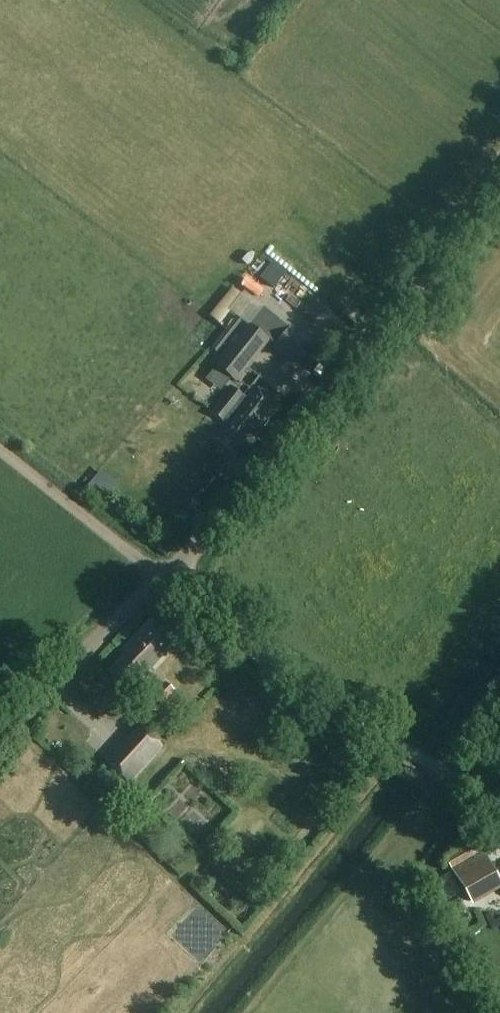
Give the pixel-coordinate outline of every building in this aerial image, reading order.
[(272,261),(259,279),(261,280),(273,289),(286,271),(275,264),(272,261)] [(216,352),(241,321),(236,316),(211,348),(216,352)] [(215,366),(233,380),(267,339),(249,324),(215,366)] [(310,346),(288,328),(274,345),(296,363),(310,346)] [(185,400),(196,389),(181,373),(170,384),(185,400)] [(209,411),(224,424),(214,437),(235,454),(257,427),(260,430),(279,408),(255,387),(245,399),(229,386),(209,411)] [(111,671),(132,690),(175,645),(151,621),(122,650),(127,655),(111,671)] [(165,683),(146,703),(155,712),(174,691),(165,683)] [(106,762),(127,781),(161,744),(139,725),(106,762)] [(147,790),(155,802),(172,790),(164,779),(147,790)] [(472,902),(499,885),(480,852),(452,869),(472,902)]
